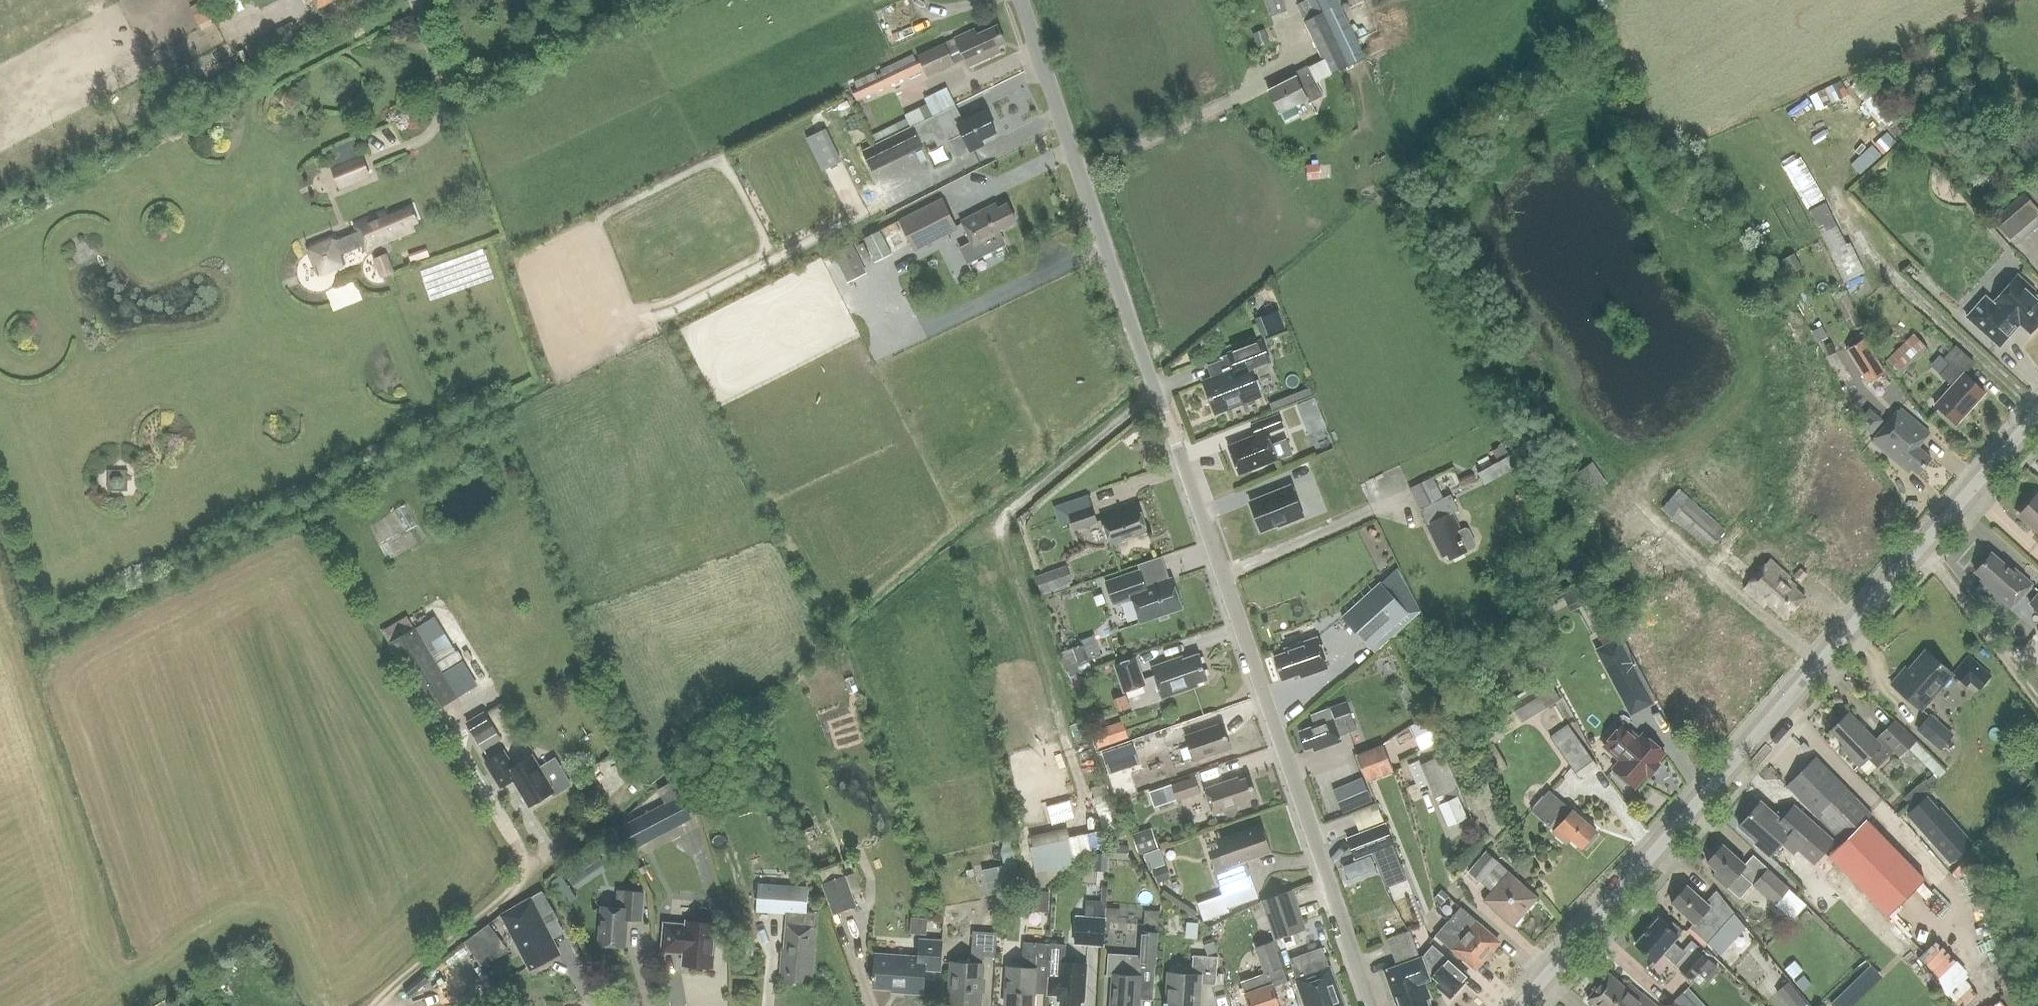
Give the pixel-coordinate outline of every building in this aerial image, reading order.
[(202,29),(230,15),(222,0),(221,0),(194,14),(202,29)] [(260,9),(277,0),(256,0),(260,9)] [(1286,10),(1283,0),(1264,0),(1269,15),(1286,10)] [(1300,3),(1303,9),(1300,11),(1304,20),(1325,10),(1321,1),(1318,3),(1317,0),(1307,0),(1300,3)] [(1330,74),(1364,57),(1339,4),(1325,10),(1304,20),(1330,74)] [(974,30),(917,55),(927,75),(954,63),(951,56),(962,51),(968,65),(999,51),(996,45),(1004,42),(996,26),(977,35),(974,30)] [(1264,29),(1252,34),(1257,47),(1269,42),(1264,29)] [(914,52),(853,80),(856,87),(852,89),(856,98),(922,68),(914,52)] [(1296,76),(1268,90),(1279,112),(1280,111),(1285,121),(1299,114),(1294,105),(1307,98),(1309,102),(1323,95),(1316,81),(1311,70),(1297,77),(1296,76)] [(981,139),(996,131),(985,110),(963,121),(955,105),(862,151),(870,167),(934,136),(939,145),(950,139),(957,154),(961,155),(981,145),(982,141),(981,139)] [(811,149),(805,138),(787,147),(803,180),(821,171),(817,161),(811,149)] [(817,161),(821,171),(841,161),(831,140),(811,149),(817,161)] [(340,188),(370,176),(361,154),(331,166),(340,188)] [(1805,205),(1824,198),(1807,154),(1788,161),(1805,205)] [(914,250),(957,229),(942,198),(899,220),(914,250)] [(2037,224),(2037,209),(2036,207),(2030,212),(2018,198),(1993,219),(2014,244),(2037,224)] [(1850,242),(1846,244),(1826,202),(1810,210),(1844,281),(1864,271),(1850,242)] [(1000,235),(998,230),(1016,221),(1007,203),(997,208),(995,203),(960,221),(971,242),(960,248),(967,262),(1005,243),(1000,235)] [(345,264),(341,254),(363,245),(365,250),(415,230),(412,224),(418,221),(412,206),(387,217),(384,211),(354,223),(357,230),(335,240),(335,238),(308,248),(319,275),(345,264)] [(880,228),(864,236),(876,260),(891,252),(880,228)] [(866,271),(851,242),(831,252),(847,281),(866,271)] [(386,252),(371,257),(379,278),(394,272),(386,252)] [(1779,261),(1787,275),(1798,268),(1790,255),(1779,261)] [(2032,291),(2034,289),(2017,275),(1993,302),(1985,296),(1967,316),(1999,346),(2019,323),(2030,333),(2035,327),(2037,327),(2037,297),(2032,291)] [(1285,328),(1278,309),(1260,315),(1267,334),(1285,328)] [(1914,334),(1902,345),(1890,332),(1876,345),(1888,358),(1885,361),(1898,375),(1927,348),(1914,334)] [(1270,360),(1262,339),(1228,352),(1235,369),(1204,381),(1215,411),(1260,394),(1250,367),(1270,360)] [(1864,340),(1847,350),(1868,385),(1885,374),(1864,340)] [(1833,341),(1824,345),(1829,354),(1837,350),(1833,341)] [(1956,424),(1985,392),(1964,373),(1974,362),(1955,346),(1944,358),(1950,364),(1940,374),(1952,385),(1935,404),(1956,424)] [(1895,386),(1886,395),(1895,404),(1904,395),(1895,386)] [(1310,433),(1329,427),(1318,394),(1299,400),(1310,433)] [(1868,429),(1879,423),(1869,403),(1858,409),(1868,429)] [(1900,407),(1872,441),(1908,472),(1911,468),(1917,473),(1931,457),(1918,446),(1930,432),(1925,429),(1900,407)] [(1266,432),(1283,426),(1278,413),(1251,424),(1256,436),(1229,446),(1238,471),(1251,466),(1255,468),(1262,465),(1264,461),(1276,457),(1275,455),(1281,458),(1292,454),(1286,438),(1271,443),(1266,432)] [(1137,428),(1123,440),(1129,447),(1143,436),(1137,428)] [(1484,483),(1526,461),(1520,450),(1478,472),(1484,483)] [(1594,460),(1578,471),(1592,493),(1608,482),(1594,460)] [(1450,559),(1466,551),(1475,547),(1476,543),(1469,529),(1464,527),(1461,529),(1452,512),(1459,509),(1451,493),(1443,498),(1433,476),(1410,487),(1427,523),(1426,523),(1442,556),(1447,554),(1450,559)] [(1302,516),(1291,486),(1250,502),(1260,529),(1277,522),(1278,526),(1302,516)] [(1687,498),(1686,499),(1678,490),(1663,508),(1671,516),(1670,517),(1707,549),(1723,531),(1687,498)] [(1097,521),(1092,506),(1088,494),(1053,506),(1060,526),(1072,522),(1074,529),(1097,521)] [(2037,533),(2037,496),(2036,494),(2020,513),(2032,524),(2030,526),(2037,533)] [(1111,543),(1147,531),(1139,506),(1102,518),(1111,543)] [(1980,580),(2011,607),(2031,584),(2005,561),(2003,564),(1990,553),(1974,572),(1982,578),(1980,580)] [(1785,619),(1805,597),(1787,581),(1790,577),(1769,559),(1743,588),(1764,606),(1767,603),(1785,619)] [(1050,593),(1075,583),(1067,563),(1042,572),(1050,593)] [(1800,581),(1807,573),(1801,568),(1795,576),(1800,581)] [(1140,622),(1182,607),(1172,577),(1145,586),(1139,569),(1106,581),(1114,603),(1132,597),(1140,622)] [(1575,609),(1597,594),(1586,579),(1565,594),(1575,609)] [(1408,613),(1379,582),(1341,617),(1370,649),(1408,613)] [(2030,603),(2037,610),(2037,593),(2030,603)] [(431,711),(457,695),(414,625),(388,642),(431,711)] [(1613,626),(1597,635),(1603,646),(1619,638),(1613,626)] [(1093,636),(1082,640),(1089,660),(1101,656),(1093,636)] [(1278,667),(1282,679),(1307,670),(1308,674),(1327,667),(1317,637),(1285,648),(1286,652),(1274,656),(1278,667)] [(1603,646),(1625,690),(1642,681),(1619,638),(1603,646)] [(1952,674),(1952,673),(1951,672),(1925,650),(1908,669),(1905,667),(1891,683),(1921,709),(1952,674)] [(1195,682),(1206,678),(1198,654),(1182,659),(1181,656),(1151,666),(1162,697),(1196,685),(1195,682)] [(1968,654),(1951,672),(1952,673),(1952,674),(1966,687),(1970,682),(1977,689),(1991,674),(1968,654)] [(1124,691),(1144,684),(1135,657),(1115,664),(1124,691)] [(1075,677),(1073,682),(1075,687),(1079,689),(1085,688),(1087,683),(1085,678),(1081,675),(1075,677)] [(1521,721),(1559,699),(1552,688),(1513,710),(1521,721)] [(1408,712),(1413,722),(1425,717),(1420,706),(1417,707),(1412,696),(1405,700),(1410,711),(1408,712)] [(1356,729),(1350,713),(1333,719),(1329,707),(1310,714),(1314,725),(1299,731),(1305,750),(1313,747),(1315,751),(1341,741),(1339,735),(1356,729)] [(465,721),(473,736),(493,725),(484,710),(465,721)] [(1858,766),(1867,757),(1877,766),(1893,750),(1900,756),(1909,747),(1934,773),(1938,777),(1945,771),(1896,721),(1877,739),(1850,712),(1844,718),(1837,718),(1832,723),(1832,729),(1830,731),(1843,743),(1840,747),(1858,766)] [(1930,715),(1918,729),(1940,748),(1952,734),(1930,715)] [(1098,747),(1131,736),(1125,718),(1092,728),(1098,747)] [(1420,749),(1439,740),(1428,718),(1409,726),(1420,749)] [(1622,721),(1604,745),(1621,759),(1613,769),(1637,789),(1649,774),(1652,776),(1662,762),(1659,760),(1668,748),(1643,730),(1640,735),(1622,721)] [(1194,760),(1230,748),(1222,723),(1185,735),(1194,760)] [(1596,764),(1568,725),(1551,737),(1578,776),(1596,764)] [(1134,744),(1102,755),(1109,774),(1140,762),(1134,744)] [(1393,769),(1383,744),(1356,754),(1367,780),(1393,769)] [(513,768),(503,751),(486,762),(500,786),(513,778),(529,805),(552,791),(554,794),(570,784),(555,759),(539,768),(532,756),(513,768)] [(1440,804),(1440,805),(1457,797),(1461,795),(1443,754),(1421,764),(1439,805),(1440,804)] [(1871,814),(1816,757),(1786,786),(1842,843),(1856,828),(1866,819),(1871,814)] [(1923,780),(1905,796),(1912,803),(1936,780),(1932,775),(1925,782),(1923,780)] [(1176,800),(1199,792),(1194,777),(1171,784),(1176,800)] [(1245,799),(1255,795),(1249,777),(1239,780),(1238,777),(1204,789),(1213,813),(1224,809),(1225,813),(1227,815),(1231,815),(1234,815),(1236,812),(1237,808),(1236,805),(1246,802),(1245,799)] [(1360,779),(1332,790),(1341,812),(1369,801),(1360,779)] [(679,796),(672,782),(657,790),(665,803),(650,811),(662,834),(691,819),(679,796)] [(1581,847),(1596,830),(1572,809),(1571,810),(1548,790),(1531,810),(1554,830),(1553,831),(1566,843),(1570,838),(1581,847)] [(1927,795),(1907,812),(1917,824),(1949,861),(1969,844),(1937,807),(1927,795)] [(1467,818),(1457,797),(1440,805),(1449,825),(1467,818)] [(1057,803),(1061,820),(1074,817),(1070,800),(1057,803)] [(1836,841),(1817,825),(1793,804),(1788,810),(1783,806),(1776,815),(1760,801),(1739,826),(1757,842),(1755,844),(1769,856),(1780,843),(1793,854),(1798,849),(1815,864),(1836,841)] [(1379,804),(1355,812),(1360,827),(1384,818),(1379,804)] [(635,819),(620,826),(632,849),(647,842),(635,819)] [(1866,819),(1842,843),(1829,855),(1887,915),(1924,879),(1866,819)] [(1381,826),(1353,837),(1360,853),(1373,849),(1376,854),(1391,849),(1381,826)] [(1158,847),(1151,827),(1132,834),(1138,854),(1158,847)] [(1244,860),(1266,852),(1258,827),(1218,840),(1223,854),(1210,859),(1219,885),(1249,875),(1244,860)] [(1459,868),(1489,835),(1480,827),(1450,860),(1459,868)] [(1075,865),(1067,828),(1028,836),(1035,872),(1075,865)] [(1020,889),(1010,838),(1004,840),(1001,850),(1004,865),(983,869),(988,896),(1020,889)] [(1723,844),(1707,862),(1716,870),(1712,875),(1726,887),(1727,886),(1740,897),(1752,883),(1774,903),(1789,888),(1753,855),(1745,864),(1723,844)] [(1128,859),(1128,845),(1114,845),(1113,858),(1128,859)] [(1520,913),(1534,897),(1521,886),(1523,884),(1498,862),(1486,851),(1469,871),(1491,891),(1484,900),(1513,925),(1522,915),(1520,913)] [(1093,852),(1092,870),(1108,871),(1109,853),(1093,852)] [(597,854),(579,867),(584,874),(602,862),(597,854)] [(1404,914),(1422,907),(1404,861),(1386,867),(1404,914)] [(1348,877),(1360,873),(1356,862),(1344,866),(1348,877)] [(1157,883),(1170,879),(1165,866),(1153,870),(1157,883)] [(823,883),(835,911),(854,905),(844,877),(823,883)] [(1745,928),(1735,915),(1734,913),(1734,912),(1716,890),(1706,902),(1687,885),(1671,903),(1693,923),(1690,927),(1720,955),(1745,928)] [(812,977),(818,912),(806,911),(807,889),(758,886),(757,907),(786,909),(782,948),(780,974),(787,975),(787,981),(804,982),(804,976),(812,977)] [(643,889),(625,888),(617,887),(615,905),(601,904),(598,942),(626,944),(628,916),(641,917),(643,889)] [(1292,890),(1261,901),(1274,939),(1305,928),(1292,890)] [(1440,905),(1448,896),(1440,890),(1433,898),(1440,905)] [(540,919),(553,912),(541,891),(501,914),(509,928),(512,926),(518,936),(515,937),(531,968),(558,954),(540,919)] [(1049,891),(1033,891),(1032,911),(1049,911),(1049,891)] [(1222,894),(1198,902),(1206,921),(1231,912),(1222,894)] [(1490,931),(1461,906),(1449,919),(1451,921),(1450,922),(1456,927),(1487,955),(1499,941),(1489,933),(1490,931)] [(1145,929),(1160,929),(1160,908),(1145,908),(1145,929)] [(1104,946),(1106,916),(1075,914),(1073,944),(1104,946)] [(927,918),(911,917),(910,933),(926,934),(927,918)] [(1718,969),(1697,951),(1700,947),(1692,940),(1682,950),(1673,941),(1678,935),(1658,917),(1655,920),(1654,919),(1647,927),(1648,928),(1635,944),(1655,961),(1663,953),(1702,987),(1718,969)] [(1186,937),(1199,938),(1201,919),(1187,919),(1186,937)] [(1451,921),(1449,919),(1435,936),(1464,961),(1466,960),(1475,968),(1487,955),(1456,927),(1450,922),(1451,921)] [(714,966),(718,922),(688,920),(688,924),(666,922),(663,950),(685,952),(684,964),(714,966)] [(498,937),(489,923),(464,941),(474,954),(498,937)] [(994,956),(995,932),(971,930),(970,962),(951,961),(949,1002),(980,1004),(982,963),(980,963),(980,955),(994,956)] [(1139,956),(1109,954),(1107,974),(1113,975),(1111,1005),(1139,1005),(1141,975),(1139,975),(1139,963),(1155,964),(1157,932),(1141,931),(1139,956)] [(1425,998),(1429,997),(1423,981),(1429,978),(1421,957),(1419,957),(1409,931),(1386,939),(1396,966),(1384,970),(1394,995),(1393,995),(1397,1005),(1428,1005),(1425,998)] [(939,969),(941,941),(920,939),(919,957),(876,954),(875,974),(872,974),(872,978),(874,979),(874,986),(904,988),(904,991),(922,992),(924,968),(939,969)] [(1048,943),(1022,941),(1021,967),(1007,966),(1005,1005),(1033,1005),(1034,983),(1046,983),(1048,943)] [(1213,956),(1213,942),(1204,942),(1203,955),(1192,954),(1191,976),(1168,975),(1166,1002),(1164,1001),(1164,1005),(1198,1005),(1200,980),(1216,981),(1217,956),(1213,956)] [(1286,981),(1276,952),(1274,953),(1271,942),(1255,947),(1265,973),(1241,982),(1246,994),(1245,994),(1249,1005),(1279,1005),(1272,986),(1286,981)] [(1289,959),(1292,968),(1301,995),(1299,995),(1303,1005),(1342,1005),(1325,957),(1321,947),(1308,952),(1289,959)] [(1450,996),(1468,976),(1449,959),(1446,962),(1435,953),(1427,962),(1436,971),(1432,976),(1439,981),(1436,984),(1450,996)] [(1085,963),(1059,962),(1058,977),(1049,976),(1048,994),(1057,994),(1057,999),(1060,1000),(1060,1005),(1080,1005),(1080,1001),(1083,1001),(1085,963)] [(1628,983),(1625,987),(1609,973),(1588,998),(1597,1005),(1657,1005),(1628,983)] [(1802,976),(1794,983),(1803,993),(1811,985),(1802,976)] [(1787,981),(1776,991),(1789,1005),(1809,1005),(1787,981)] [(1832,1003),(1835,1005),(1854,1005),(1864,996),(1851,984),(1832,1003)] [(1682,991),(1673,1000),(1679,1005),(1696,1005),(1682,991)]
